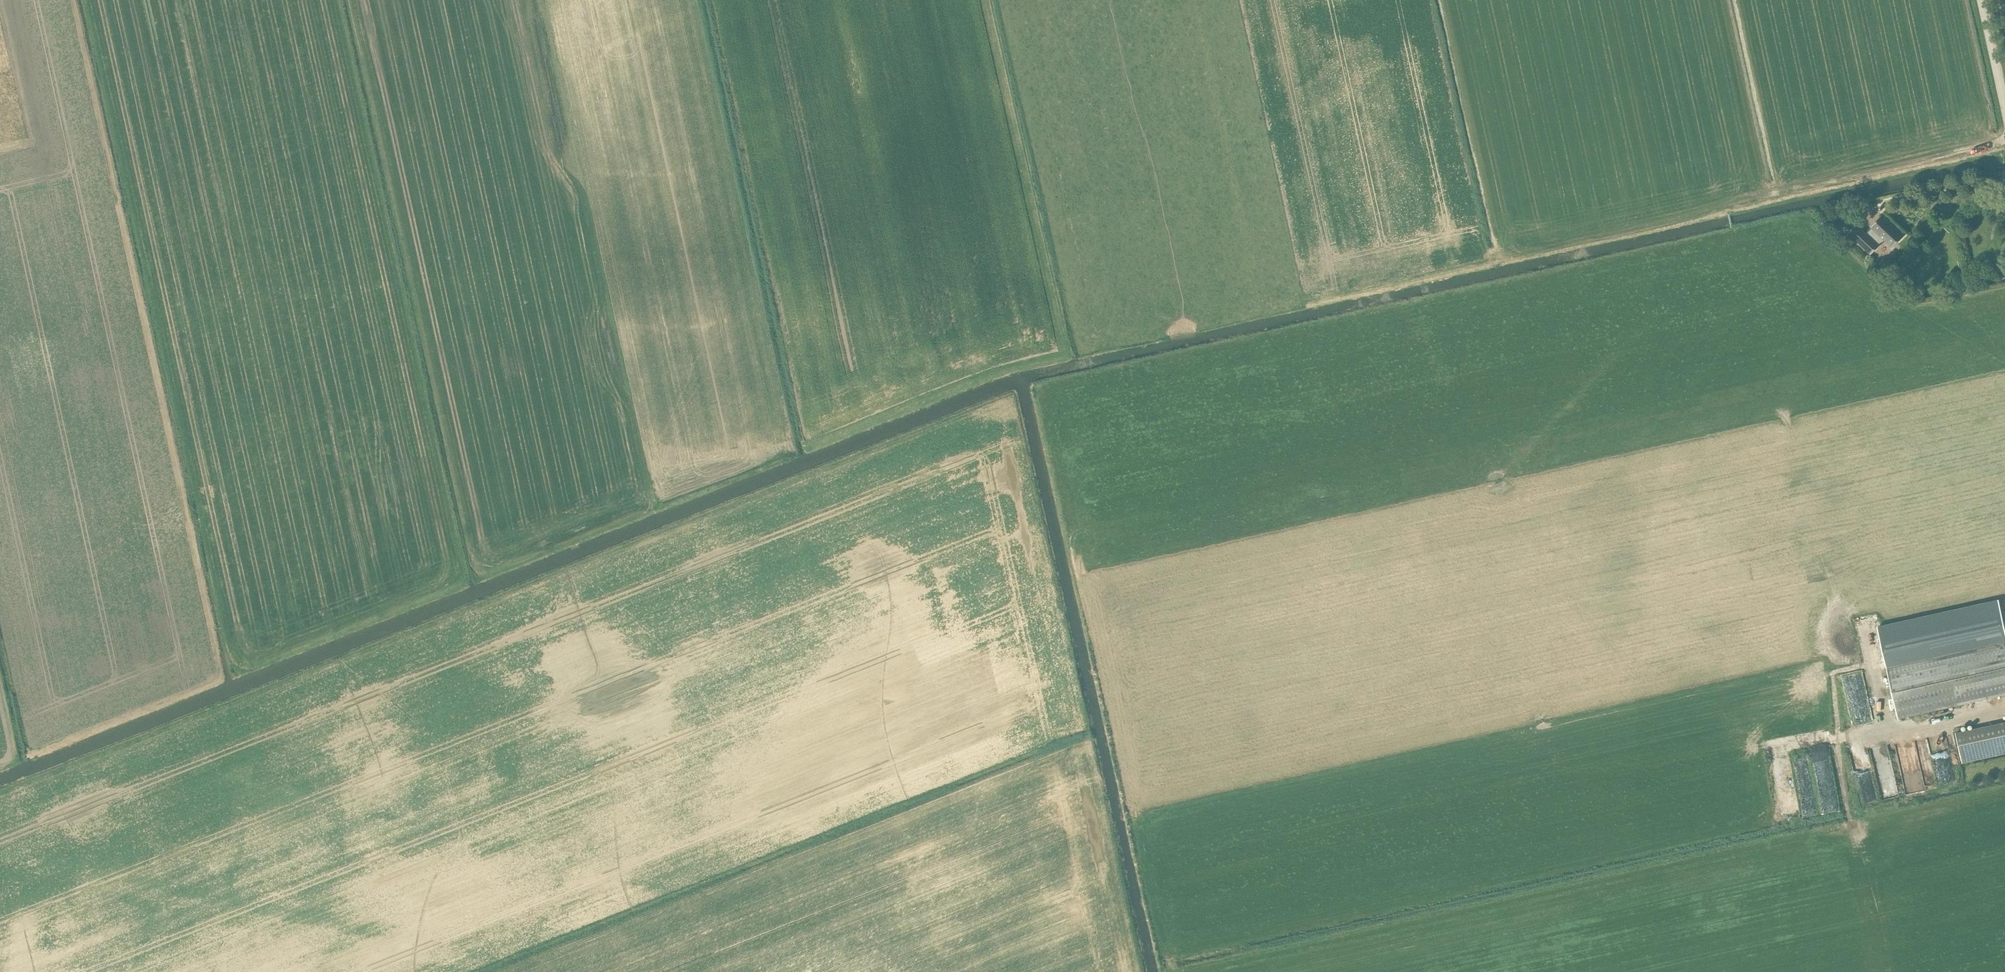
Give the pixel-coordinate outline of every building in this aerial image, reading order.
[(1871,254),(1879,245),(1885,240),(1892,247),(1904,235),(1882,215),(1870,227),(1872,228),(1867,233),(1865,232),(1857,224),(1848,232),(1871,254)] [(1829,226),(1837,234),(1841,229),(1833,222),(1829,226)] [(1847,237),(1843,240),(1849,246),(1853,242),(1847,237)] [(1876,622),(1898,719),(2004,695),(2004,632),(1996,595),(1876,622)] [(1843,674),(1853,725),(1871,722),(1861,670),(1843,674)] [(2004,753),(2004,722),(1955,733),(1962,763),(2004,753)] [(1894,795),(1903,793),(1904,788),(1898,763),(1895,762),(1894,774),(1887,744),(1882,744),(1875,745),(1874,749),(1876,755),(1875,758),(1881,786),(1888,787),(1889,779),(1893,778),(1895,778),(1893,793),(1886,792),(1886,795),(1890,794),(1894,795)] [(1787,766),(1786,747),(1771,748),(1772,767),(1787,766)]
